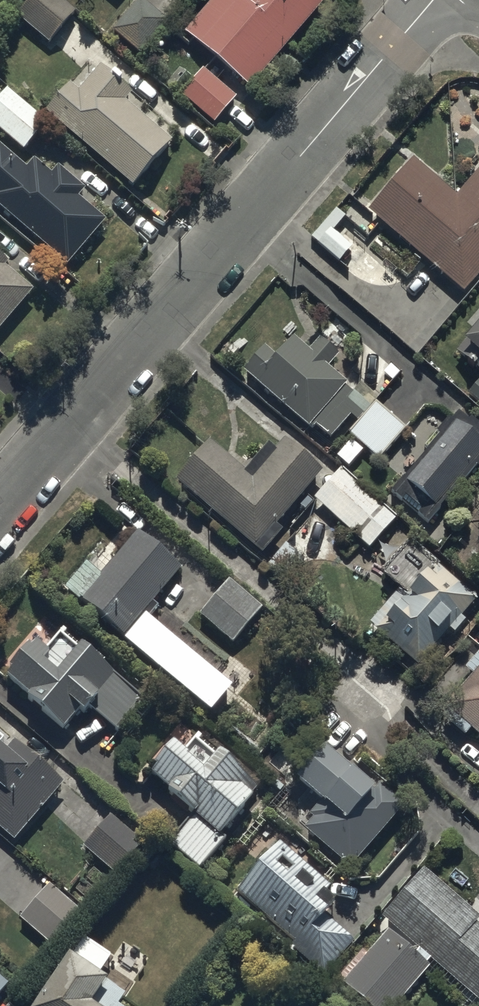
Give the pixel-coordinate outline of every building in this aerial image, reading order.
[(64,0),(26,0),(15,12),(47,40),(74,9),(64,0)] [(145,0),(136,0),(113,28),(140,51),(167,18),(145,0)] [(182,30),(247,86),(322,0),(208,0),(182,30)] [(67,80),(44,109),(132,183),(170,138),(122,98),(130,89),(99,63),(77,89),(67,80)] [(234,95),(201,65),(178,90),(212,120),(234,95)] [(6,86),(0,93),(0,128),(23,147),(46,119),(6,86)] [(0,143),(0,206),(65,261),(104,218),(77,195),(84,187),(58,163),(51,171),(33,156),(25,165),(0,143)] [(478,271),(478,164),(456,192),(411,155),(368,209),(466,289),(478,271)] [(335,205),(309,235),(338,260),(352,243),(334,228),(345,214),(335,205)] [(0,250),(0,327),(32,287),(2,262),(7,255),(0,250)] [(357,419),(375,400),(377,398),(358,382),(351,390),(344,384),(346,381),(327,365),(336,353),(319,339),(310,349),(291,334),(275,354),(261,343),(241,368),(312,426),(314,423),(332,437),(350,414),(357,419)] [(375,400),(357,419),(347,429),(379,455),(404,423),(375,400)] [(457,410),(388,489),(425,521),(478,459),(478,429),(457,410)] [(280,528),(275,523),(311,480),(318,486),(327,476),(319,469),(321,466),(284,434),(273,447),(274,448),(250,477),(204,439),(173,476),(261,551),(280,528)] [(395,515),(340,466),(313,497),(368,545),(395,515)] [(97,572),(82,559),(61,586),(208,709),(231,682),(147,612),(154,604),(149,600),(178,564),(134,527),(97,572)] [(409,538),(380,569),(399,587),(368,621),(415,663),(448,626),(454,631),(465,619),(458,612),(472,596),(409,538)] [(259,603),(227,577),(198,614),(230,640),(259,603)] [(60,629),(45,647),(32,636),(3,672),(65,724),(80,706),(84,709),(89,704),(116,727),(141,697),(113,673),(115,671),(79,641),(77,644),(60,629)] [(464,665),(471,671),(439,710),(465,732),(469,726),(478,734),(478,647),(464,665)] [(170,735),(143,763),(193,809),(166,838),(197,867),(227,835),(218,826),(258,784),(216,745),(211,750),(196,736),(184,748),(170,735)] [(14,739),(6,749),(0,744),(0,825),(16,838),(63,778),(14,739)] [(292,772),(318,794),(305,809),(311,814),(301,826),(347,866),(405,800),(371,770),(364,779),(319,740),(292,772)] [(141,840),(107,813),(82,845),(117,872),(141,840)] [(278,840),(236,889),(293,939),(287,946),(320,975),(352,939),(322,912),(339,893),(278,840)] [(422,865),(380,913),(390,921),(340,979),(371,1005),(391,1005),(432,959),(478,999),(478,922),(475,919),(478,915),(422,865)] [(83,909),(47,881),(18,917),(54,945),(83,909)] [(66,948),(28,1005),(99,1005),(88,999),(104,974),(66,948)]
